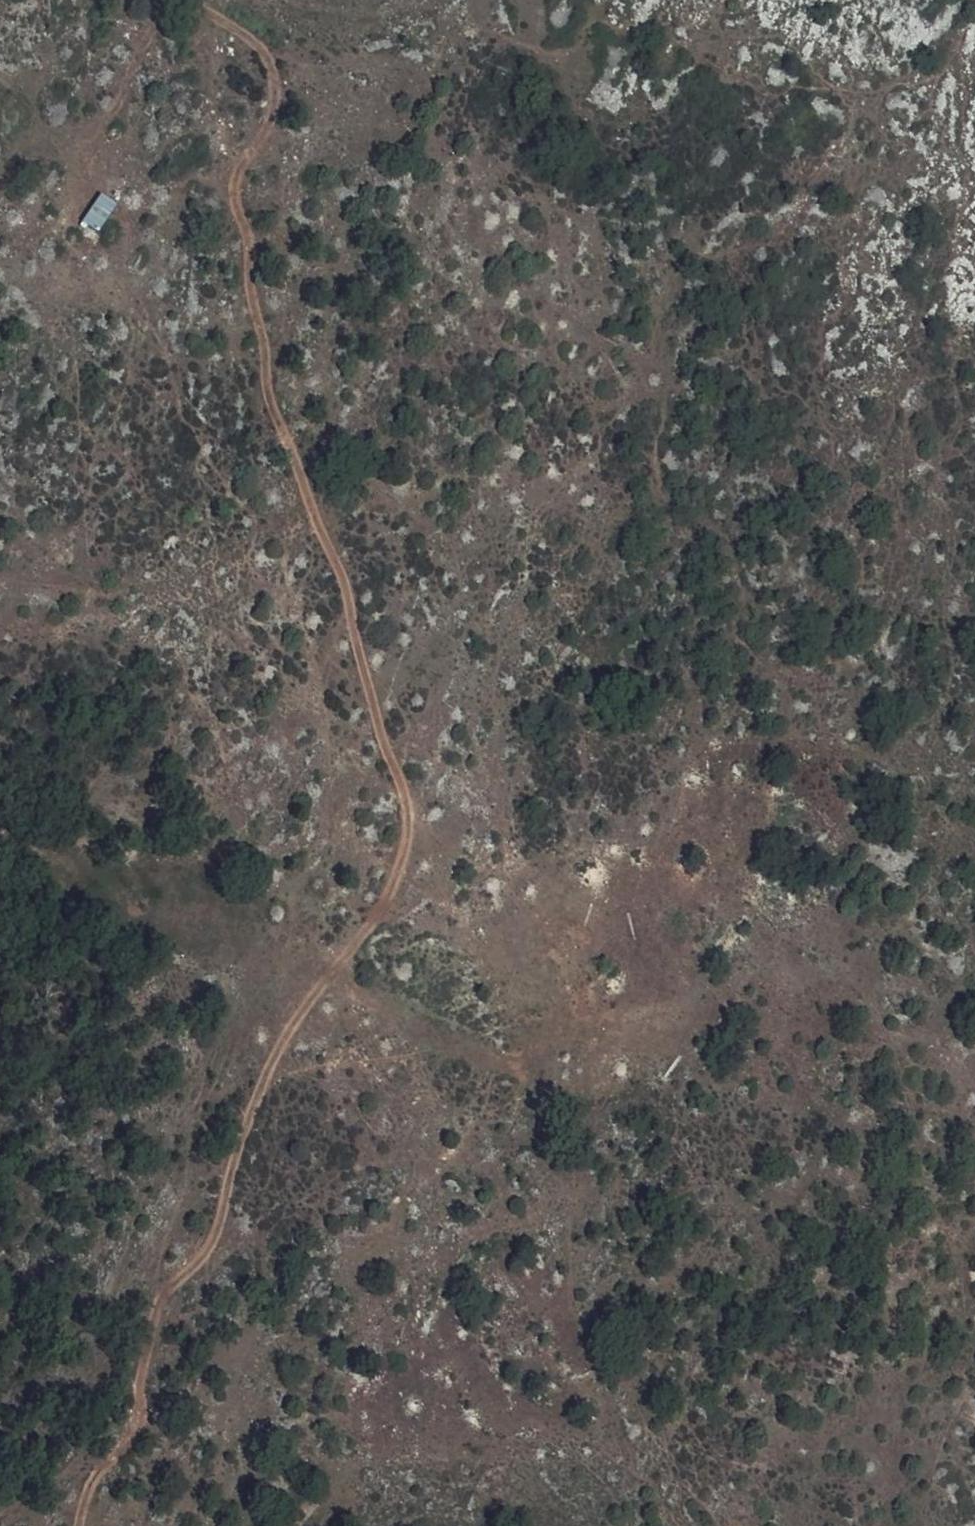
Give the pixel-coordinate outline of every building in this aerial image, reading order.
[(96,192),(82,224),(100,232),(114,200),(96,192)]
